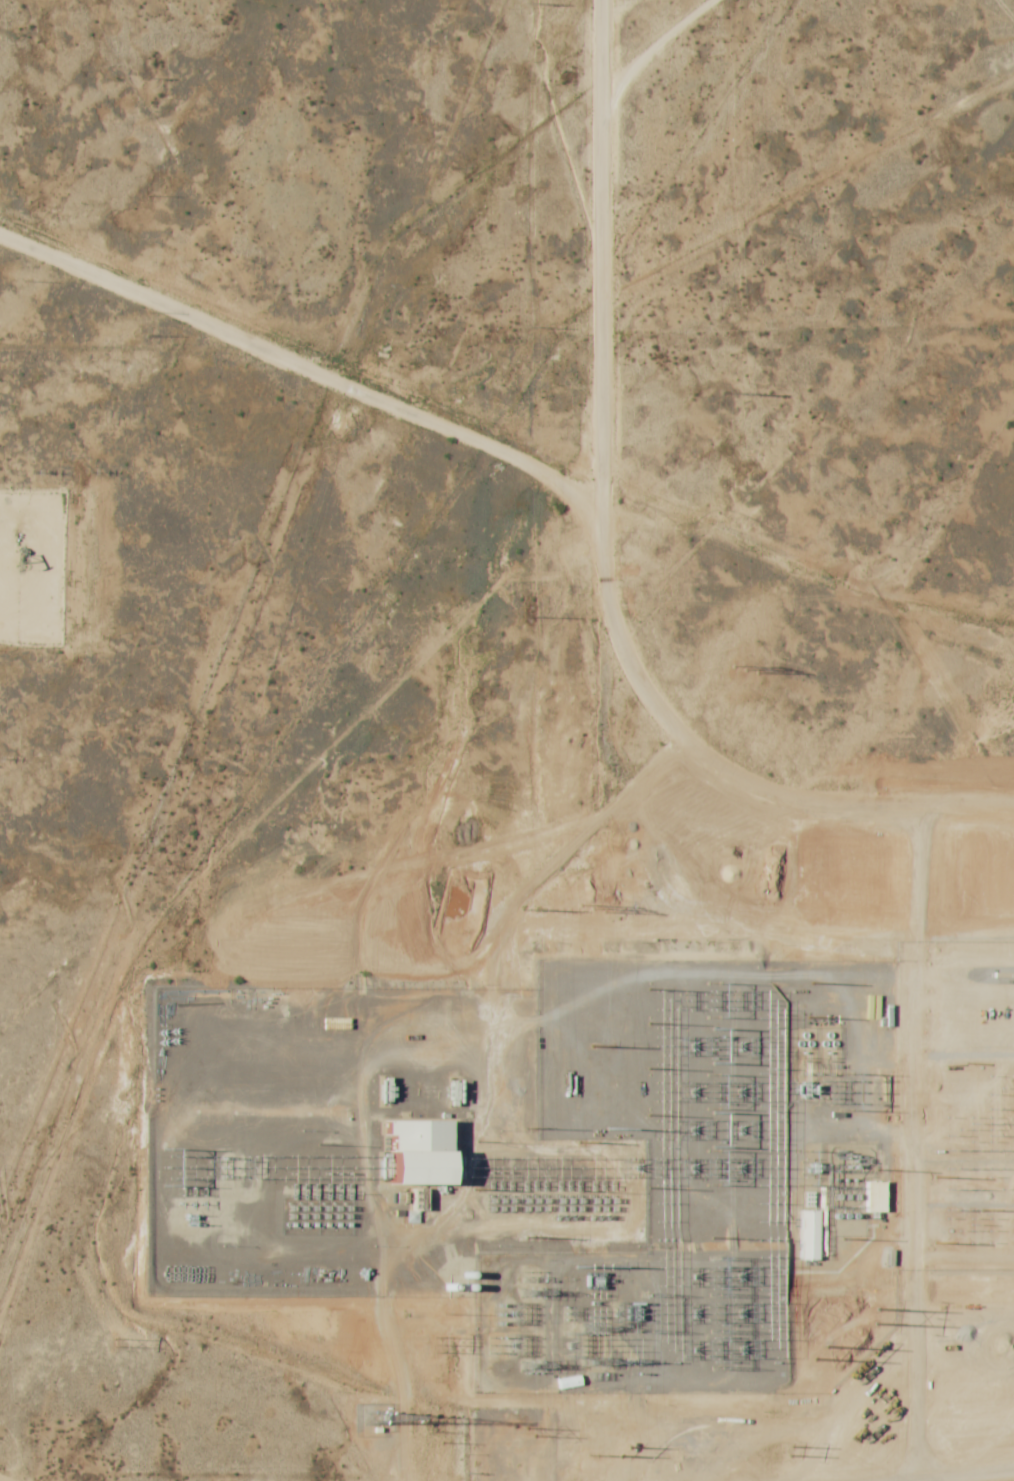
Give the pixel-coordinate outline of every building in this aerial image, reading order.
[(453,1187),(453,1122),(388,1122),(388,1137),(394,1137),(394,1187),(453,1187)] [(888,1183),(867,1182),(866,1212),(887,1213),(888,1183)] [(819,1211),(800,1211),(801,1261),(820,1261),(819,1211)]
